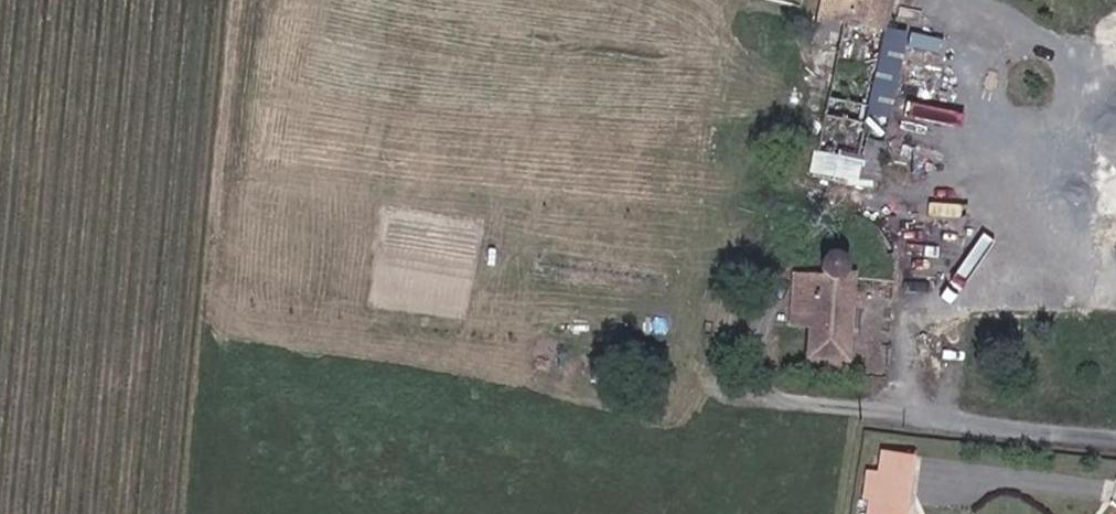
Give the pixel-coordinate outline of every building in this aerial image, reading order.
[(832,105),(816,175),(874,187),(911,0),(827,0),(818,42),(844,47),(832,105)] [(818,42),(805,98),(832,105),(844,47),(818,42)] [(806,303),(802,334),(798,357),(848,364),(862,279),(856,277),(854,264),(850,259),(845,255),(839,253),(833,254),(827,257),(823,262),(820,268),(812,271),(806,303)] [(789,301),(783,331),(802,334),(806,303),(789,301)] [(917,461),(882,454),(868,513),(904,513),(917,461)]
